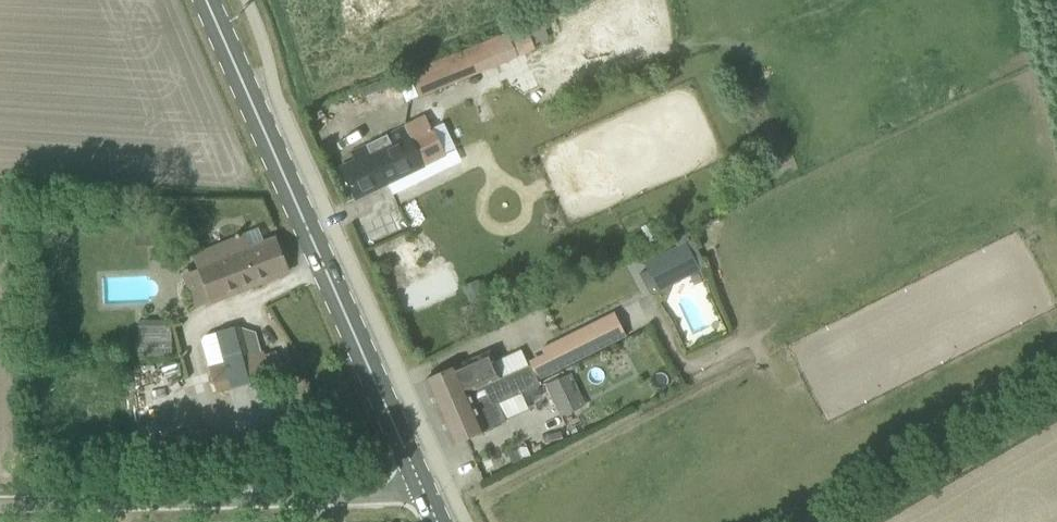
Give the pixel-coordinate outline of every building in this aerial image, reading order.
[(549,39),(542,21),(527,26),(534,45),(549,39)] [(508,34),(488,42),(498,67),(518,59),(508,34)] [(341,169),(355,199),(447,155),(433,126),(411,136),(407,127),(350,153),(355,162),(341,169)] [(236,239),(191,256),(196,268),(181,274),(194,306),(209,300),(210,302),(289,272),(276,239),(252,248),(247,235),(240,237),(238,234),(235,235),(236,239)] [(383,248),(408,306),(453,287),(443,264),(420,274),(405,239),(383,248)] [(648,270),(640,274),(649,293),(657,289),(648,270)] [(553,373),(627,336),(621,324),(566,352),(560,339),(541,348),(553,373)] [(263,352),(249,356),(240,328),(206,339),(214,365),(209,367),(217,392),(271,375),(263,352)] [(499,379),(487,353),(424,381),(436,408),(502,379),(502,378),(499,379)] [(559,418),(583,407),(569,375),(545,386),(559,418)] [(502,379),(436,408),(452,445),(504,422),(497,404),(501,402),(506,388),(502,379)] [(563,417),(570,435),(583,430),(576,412),(563,417)]
